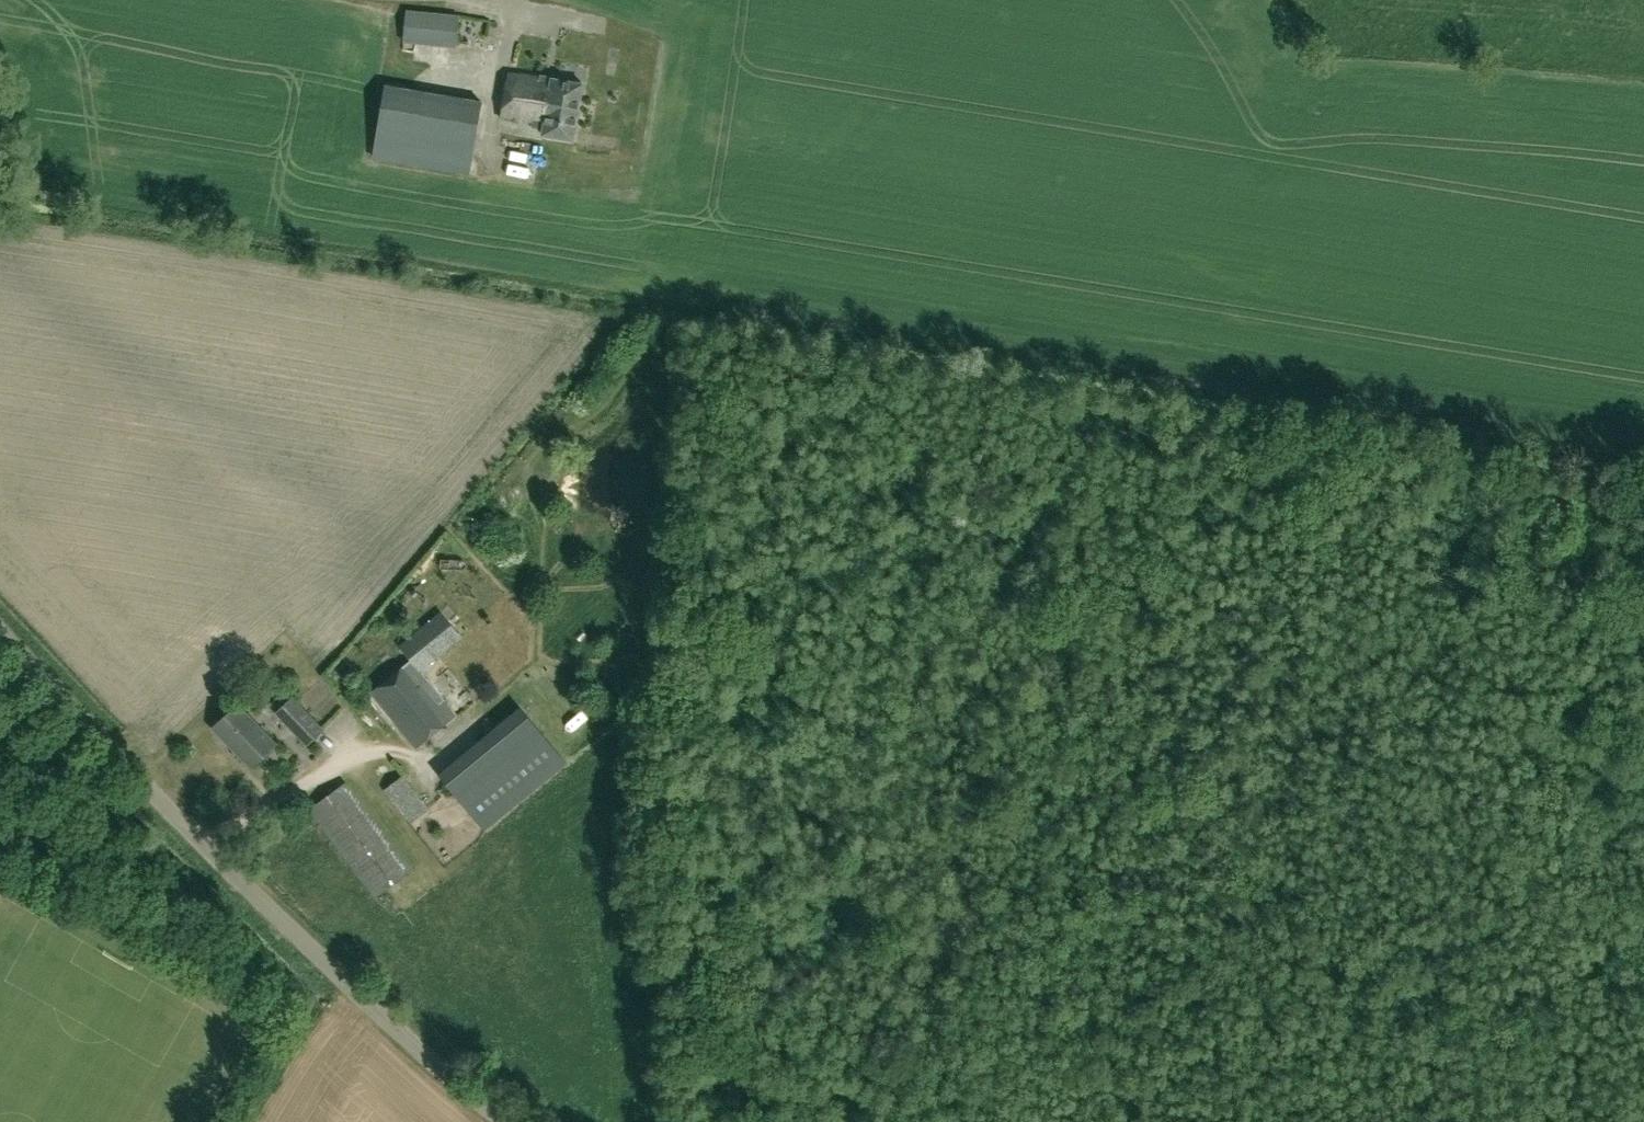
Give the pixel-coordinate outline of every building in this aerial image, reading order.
[(407,10),(404,35),(404,40),(456,45),(459,14),(407,10)] [(574,139),(583,83),(552,78),(551,79),(509,72),(501,117),(545,125),(543,134),(574,139)] [(390,160),(476,172),(484,111),(399,99),(390,160)] [(411,658),(372,689),(396,720),(416,746),(454,715),(435,690),(424,676),(441,663),(435,656),(460,636),(441,612),(400,644),(411,658)] [(325,729),(293,696),(277,714),(307,744),(325,729)] [(213,728),(252,768),(277,745),(238,705),(213,728)] [(522,706),(439,775),(485,830),(568,762),(522,706)] [(386,790),(412,823),(430,810),(404,776),(386,790)] [(310,808),(376,896),(411,870),(345,781),(310,808)]
